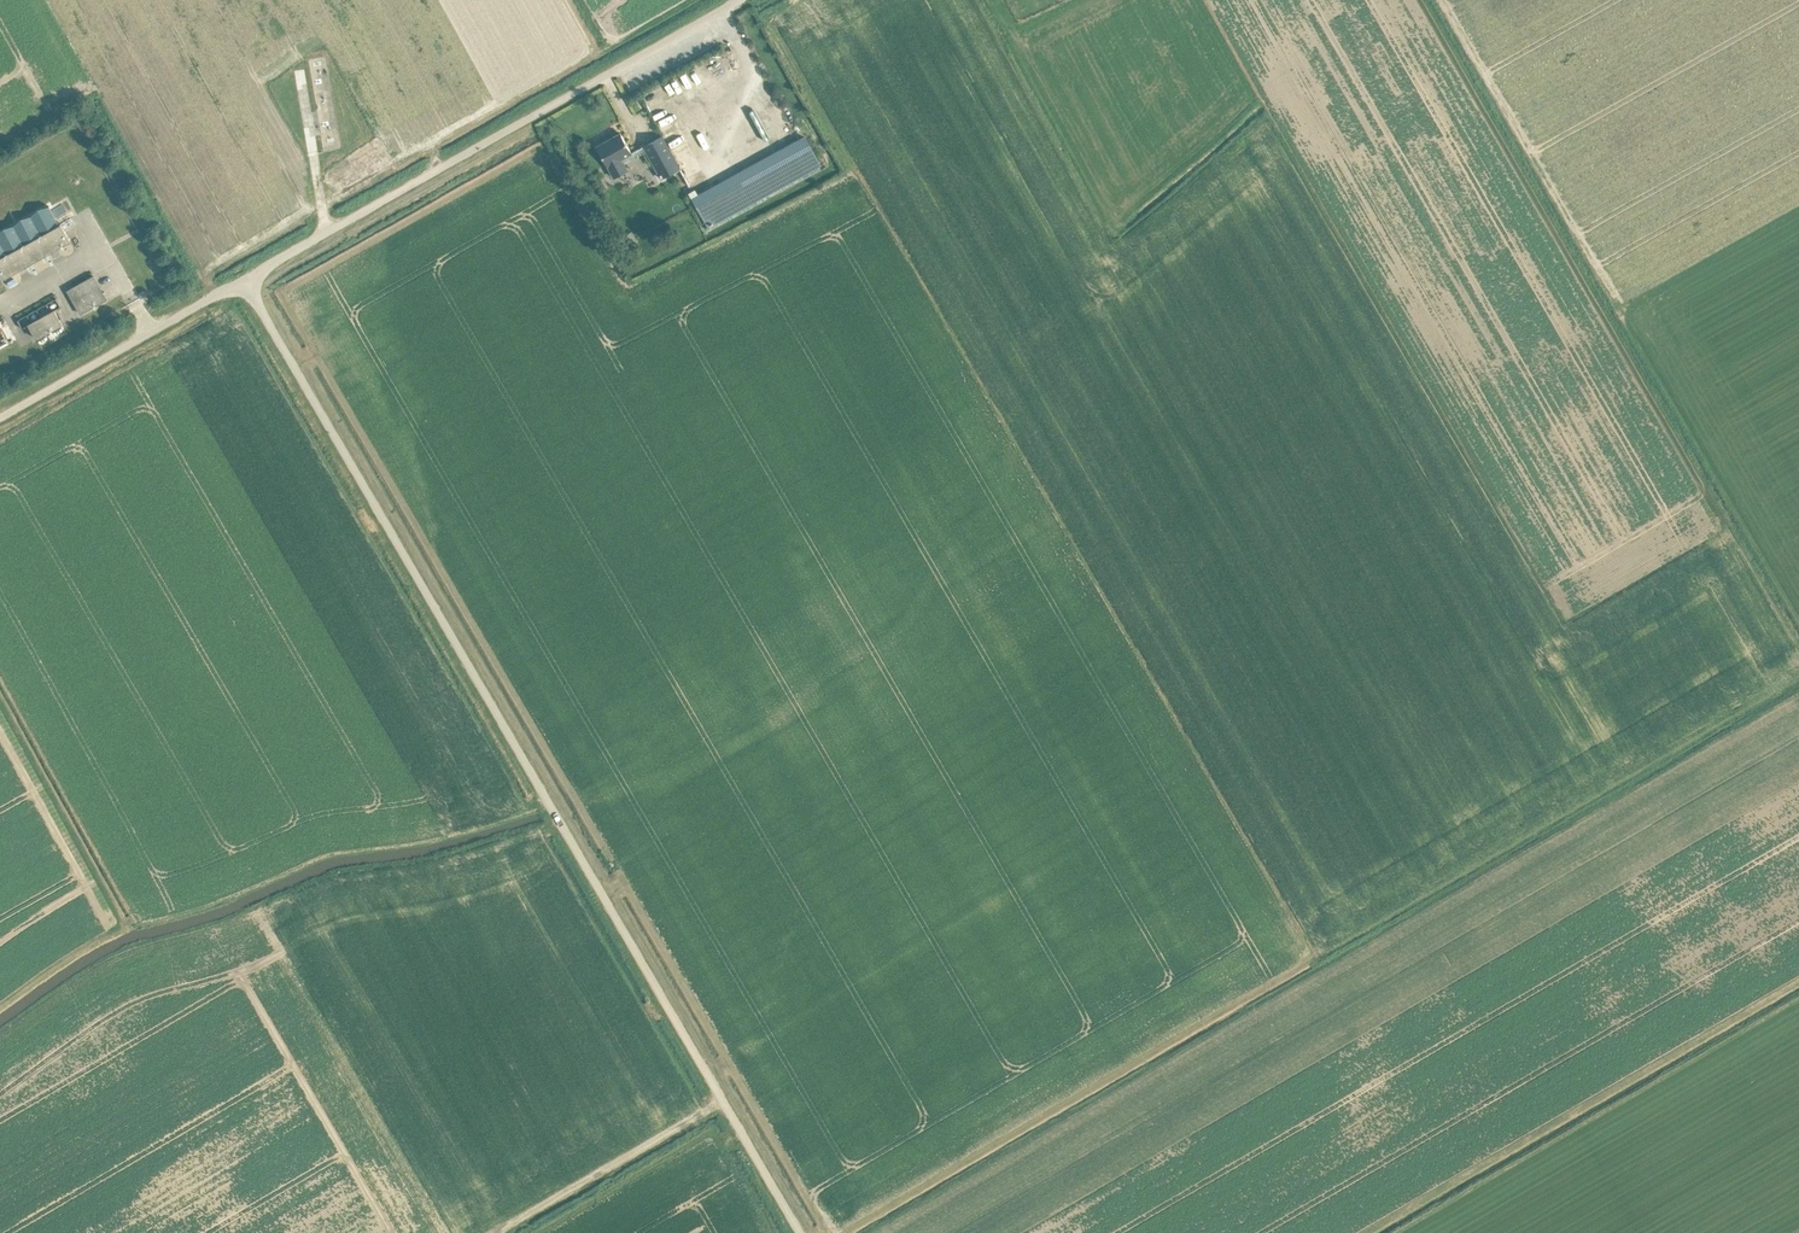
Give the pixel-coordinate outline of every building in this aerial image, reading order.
[(718,55),(702,63),(709,75),(724,67),(718,55)] [(701,65),(696,70),(702,77),(707,72),(701,65)] [(718,102),(719,125),(732,125),(731,116),(742,115),(741,104),(736,105),(736,101),(718,102)] [(631,153),(626,143),(620,132),(596,146),(614,177),(627,169),(622,159),(631,153)] [(818,136),(700,189),(712,214),(719,211),(721,215),(831,165),(818,136)] [(657,137),(643,144),(659,170),(673,162),(657,137)] [(56,162),(57,172),(67,171),(66,161),(56,162)] [(691,173),(697,184),(714,175),(708,164),(691,173)] [(0,257),(0,271),(4,278),(70,240),(60,223),(0,257)] [(623,245),(628,254),(639,248),(635,239),(623,245)] [(68,290),(81,313),(106,299),(93,275),(68,290)] [(56,298),(17,320),(22,328),(29,324),(37,338),(62,324),(54,310),(61,306),(56,298)]
